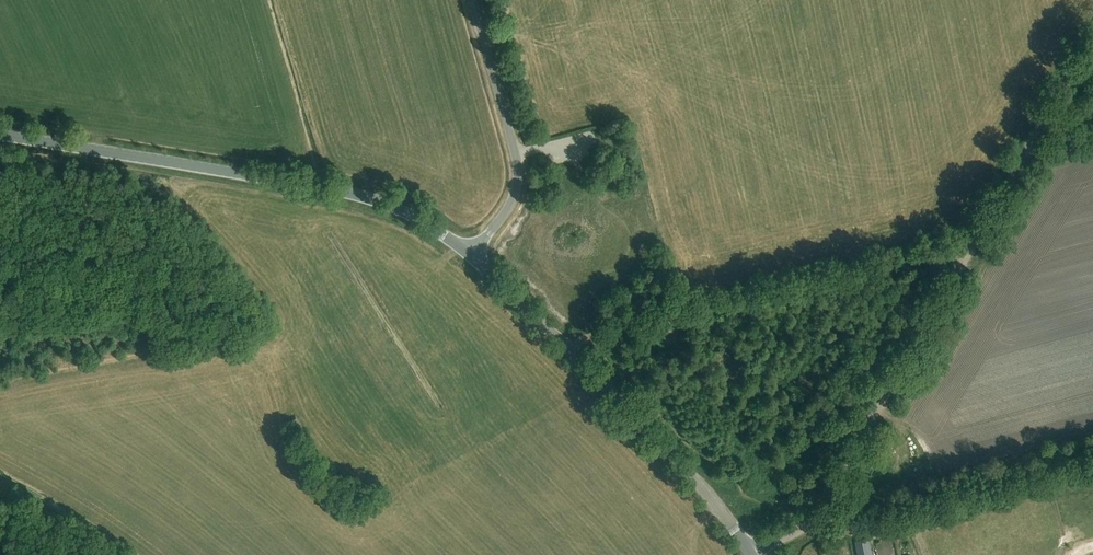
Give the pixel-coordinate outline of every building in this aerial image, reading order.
[(619,344),(629,343),(629,336),(618,337),(619,344)] [(855,544),(858,554),(872,554),(868,541),(855,544)]
